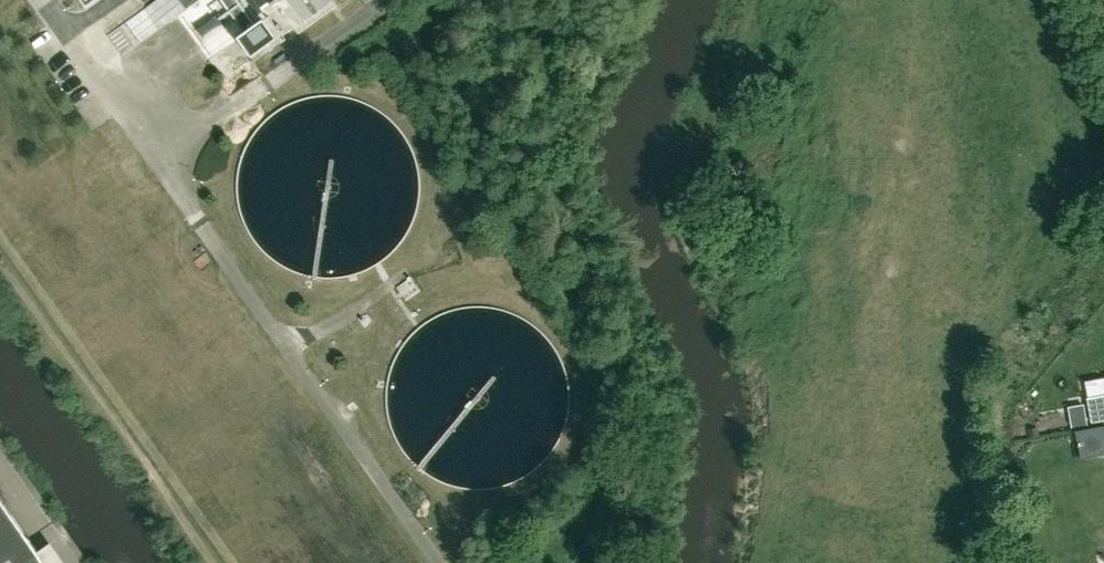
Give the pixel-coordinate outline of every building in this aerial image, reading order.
[(108,34),(123,56),(201,0),(156,0),(108,34)] [(245,33),(238,38),(253,58),(295,28),(298,34),(338,5),(334,0),(222,0),(245,33)] [(1088,399),(1092,422),(1103,419),(1103,396),(1088,399)] [(37,553),(0,499),(0,562),(44,562),(37,553)]
